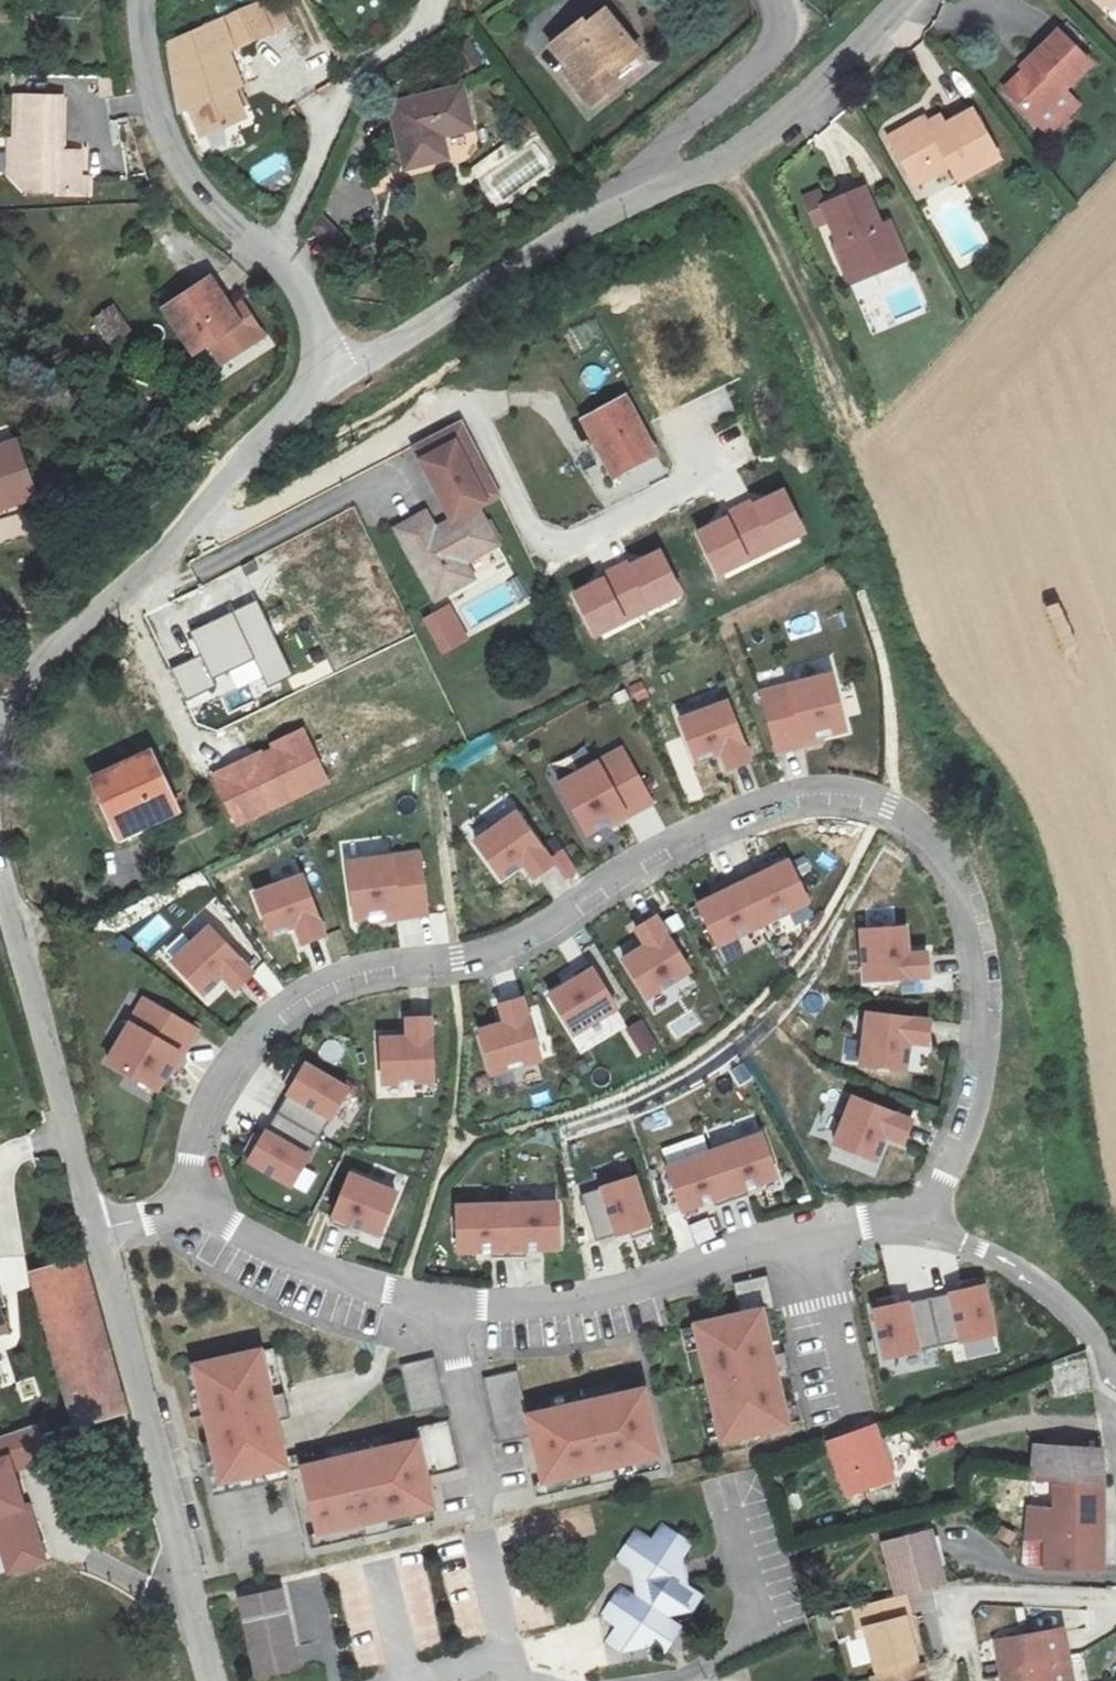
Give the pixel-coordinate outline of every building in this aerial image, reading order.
[(187,138),(238,118),(229,89),(243,80),(234,45),(288,22),(281,0),(262,0),(170,40),(187,138)] [(1115,12),(1112,16),(1115,19),(1115,0),(1101,0),(1115,12)] [(555,51),(590,98),(620,72),(626,81),(648,63),(611,18),(591,34),(584,27),(555,51)] [(1006,90),(1032,118),(1047,135),(1078,106),(1063,90),(1090,64),(1058,29),(1029,56),(1036,63),(1006,90)] [(445,56),(458,75),(481,60),(468,40),(445,56)] [(392,104),(405,166),(446,157),(441,135),(473,128),(465,89),(392,104)] [(916,141),(900,151),(915,178),(934,168),(940,177),(953,170),(962,185),(1004,160),(979,115),(951,131),(944,121),(936,127),(929,117),(909,127),(916,141)] [(72,199),(72,207),(102,210),(103,196),(91,194),(92,173),(73,171),(77,120),(30,117),(27,156),(25,183),(41,198),(49,199),(49,205),(55,206),(55,198),(72,199)] [(916,141),(909,127),(892,137),(900,151),(916,141)] [(39,205),(49,205),(49,199),(41,198),(25,183),(27,156),(20,156),(17,188),(39,205)] [(921,188),(940,177),(934,168),(915,178),(921,188)] [(867,190),(826,210),(834,227),(849,260),(841,263),(851,281),(874,270),(880,280),(910,263),(892,223),(884,226),(867,190)] [(55,198),(55,206),(72,207),(72,199),(55,198)] [(834,227),(826,210),(822,201),(807,207),(818,234),(834,227)] [(321,217),(311,230),(328,243),(338,230),(321,217)] [(179,304),(200,352),(248,330),(228,284),(179,304)] [(109,301),(120,327),(140,317),(130,292),(109,301)] [(585,421),(618,477),(657,453),(625,397),(585,421)] [(34,481),(19,436),(0,443),(0,494),(34,481)] [(783,490),(752,505),(750,501),(728,511),(730,515),(697,531),(718,575),(804,534),(783,490)] [(406,525),(443,597),(483,576),(474,556),(507,540),(488,500),(443,524),(437,511),(406,525)] [(662,550),(630,565),(628,561),(607,571),(608,575),(575,591),(596,634),(682,593),(662,550)] [(855,730),(841,675),(771,693),(786,752),(814,745),(813,741),(830,736),(855,730)] [(759,762),(736,703),(689,720),(705,761),(730,752),(737,770),(759,762)] [(814,745),(832,741),(830,736),(813,741),(814,745)] [(95,778),(120,830),(141,819),(146,830),(182,812),(154,749),(95,778)] [(661,803),(632,749),(569,784),(596,834),(618,822),(634,813),(636,817),(661,803)] [(620,825),(636,817),(634,813),(618,822),(620,825)] [(561,866),(525,815),(484,844),(510,880),(532,864),(543,880),(561,866)] [(435,916),(427,856),(355,865),(363,921),(387,918),(405,916),(406,920),(435,916)] [(750,878),(773,924),(818,903),(798,862),(782,870),(768,877),(765,870),(750,878)] [(765,870),(768,877),(782,870),(779,864),(765,870)] [(727,946),(773,924),(750,878),(735,885),(738,892),(724,898),(708,906),(727,946)] [(277,938),(303,929),(310,946),(331,938),(309,879),(262,897),(277,938)] [(724,898),(738,892),(735,885),(721,892),(724,898)] [(632,961),(656,998),(698,971),(664,918),(645,930),(655,946),(632,961)] [(875,981),(938,976),(937,954),(918,955),(916,928),(872,931),(875,981)] [(259,976),(216,930),(180,965),(210,997),(230,978),(243,992),(259,976)] [(623,1009),(596,965),(581,974),(585,980),(572,988),(557,998),(581,1036),(623,1009)] [(585,980),(581,974),(568,982),(572,988),(585,980)] [(547,1060),(528,1000),(507,1007),(512,1025),(486,1034),(500,1076),(547,1060)] [(150,1002),(114,1064),(163,1093),(175,1071),(184,1055),(188,1058),(203,1032),(150,1002)] [(878,1015),(872,1064),(916,1070),(919,1043),(938,1045),(941,1022),(878,1015)] [(441,1083),(439,1019),(416,1020),(417,1039),(390,1040),(391,1084),(441,1083)] [(175,1071),(179,1073),(188,1058),(184,1055),(175,1071)] [(325,1139),(353,1091),(304,1062),(294,1080),(301,1084),(283,1115),(325,1139)] [(294,1080),(276,1110),(283,1115),(301,1084),(294,1080)] [(845,1145),(886,1161),(896,1136),(914,1143),(923,1122),(864,1099),(845,1145)] [(276,1110),(258,1141),(265,1145),(283,1115),(276,1110)] [(297,1187),(325,1139),(283,1115),(265,1145),(258,1141),(248,1158),(297,1187)] [(757,1197),(755,1190),(769,1185),(786,1179),(771,1137),(724,1154),(741,1202),(757,1197)] [(708,1207),(723,1201),(725,1208),(741,1202),(724,1154),(677,1171),(692,1213),(708,1207)] [(605,1243),(639,1231),(642,1239),(661,1233),(642,1178),(590,1196),(605,1243)] [(404,1197),(357,1179),(338,1227),(354,1233),(357,1226),(371,1232),(387,1238),(404,1197)] [(755,1190),(757,1197),(772,1192),(769,1185),(755,1190)] [(711,1213),(725,1208),(723,1201),(708,1207),(711,1213)] [(568,1249),(565,1205),(515,1208),(517,1259),(533,1258),(532,1251),(550,1250),(568,1249)] [(517,1259),(515,1208),(465,1210),(468,1255),(486,1254),(501,1253),(501,1260),(517,1259)] [(357,1226),(354,1233),(368,1239),(371,1232),(357,1226)] [(550,1257),(550,1250),(532,1251),(533,1258),(550,1257)] [(501,1260),(501,1253),(486,1254),(486,1261),(501,1260)] [(136,1420),(90,1255),(36,1270),(81,1422),(102,1417),(105,1428),(136,1420)] [(785,1355),(775,1313),(789,1310),(781,1275),(747,1283),(754,1315),(708,1325),(735,1440),(801,1425),(791,1380),(805,1377),(799,1351),(785,1355)] [(974,1290),(939,1297),(949,1345),(1004,1333),(992,1277),(972,1281),(974,1290)] [(883,1301),(895,1356),(949,1345),(939,1297),(905,1304),(903,1296),(883,1301)] [(8,1335),(0,1306),(0,1337),(8,1335)] [(695,1328),(721,1443),(735,1440),(708,1325),(695,1328)] [(291,1396),(281,1352),(267,1355),(277,1399),(291,1396)] [(277,1399),(267,1355),(202,1369),(203,1372),(212,1413),(221,1457),(227,1485),(293,1471),(291,1462),(283,1425),(297,1422),(291,1396),(277,1399)] [(454,1410),(443,1361),(409,1368),(420,1418),(454,1410)] [(212,1413),(203,1372),(192,1374),(201,1415),(212,1413)] [(651,1391),(648,1378),(533,1404),(536,1418),(651,1391)] [(666,1457),(651,1391),(536,1418),(533,1404),(529,1389),(495,1397),(506,1446),(541,1438),(551,1484),(596,1474),(599,1487),(624,1481),(621,1467),(666,1457)] [(36,1424),(0,1438),(0,1552),(7,1574),(43,1562),(22,1503),(11,1473),(49,1459),(36,1424)] [(469,1474),(458,1424),(423,1432),(426,1445),(402,1450),(310,1471),(325,1537),(370,1527),(373,1541),(397,1535),(395,1522),(438,1512),(433,1482),(469,1474)] [(834,1440),(848,1490),(890,1476),(874,1425),(834,1440)] [(310,1471),(402,1450),(399,1437),(291,1462),(293,1471),(294,1475),(310,1471)] [(905,1437),(889,1442),(898,1474),(915,1469),(905,1437)] [(1054,1477),(1105,1479),(1103,1448),(1033,1445),(1030,1476),(1054,1477)] [(227,1485),(221,1457),(211,1459),(219,1500),(296,1483),(294,1475),(293,1471),(227,1485)] [(666,1457),(621,1467),(624,1481),(669,1470),(666,1457)] [(551,1484),(542,1486),(545,1500),(599,1487),(596,1474),(551,1484)] [(1104,1568),(1105,1479),(1054,1477),(1052,1508),(1028,1508),(1024,1565),(1104,1568)] [(441,1525),(438,1512),(395,1522),(397,1535),(441,1525)] [(325,1537),(316,1539),(319,1552),(373,1541),(370,1527),(325,1537)] [(917,1638),(907,1596),(945,1586),(931,1531),(881,1543),(896,1598),(853,1610),(859,1631),(864,1630),(875,1673),(918,1662),(912,1638),(917,1638)] [(655,1638),(659,1649),(685,1641),(680,1621),(702,1614),(684,1534),(634,1547),(646,1595),(619,1601),(629,1643),(655,1638)] [(297,1650),(284,1598),(247,1608),(265,1680),(270,1680),(303,1673),(297,1650)] [(1069,1626),(1001,1635),(1006,1680),(1076,1680),(1069,1626)] [(632,1657),(659,1649),(655,1638),(629,1643),(632,1657)] [(924,1662),(871,1676),(872,1680),(929,1680),(924,1662)]
